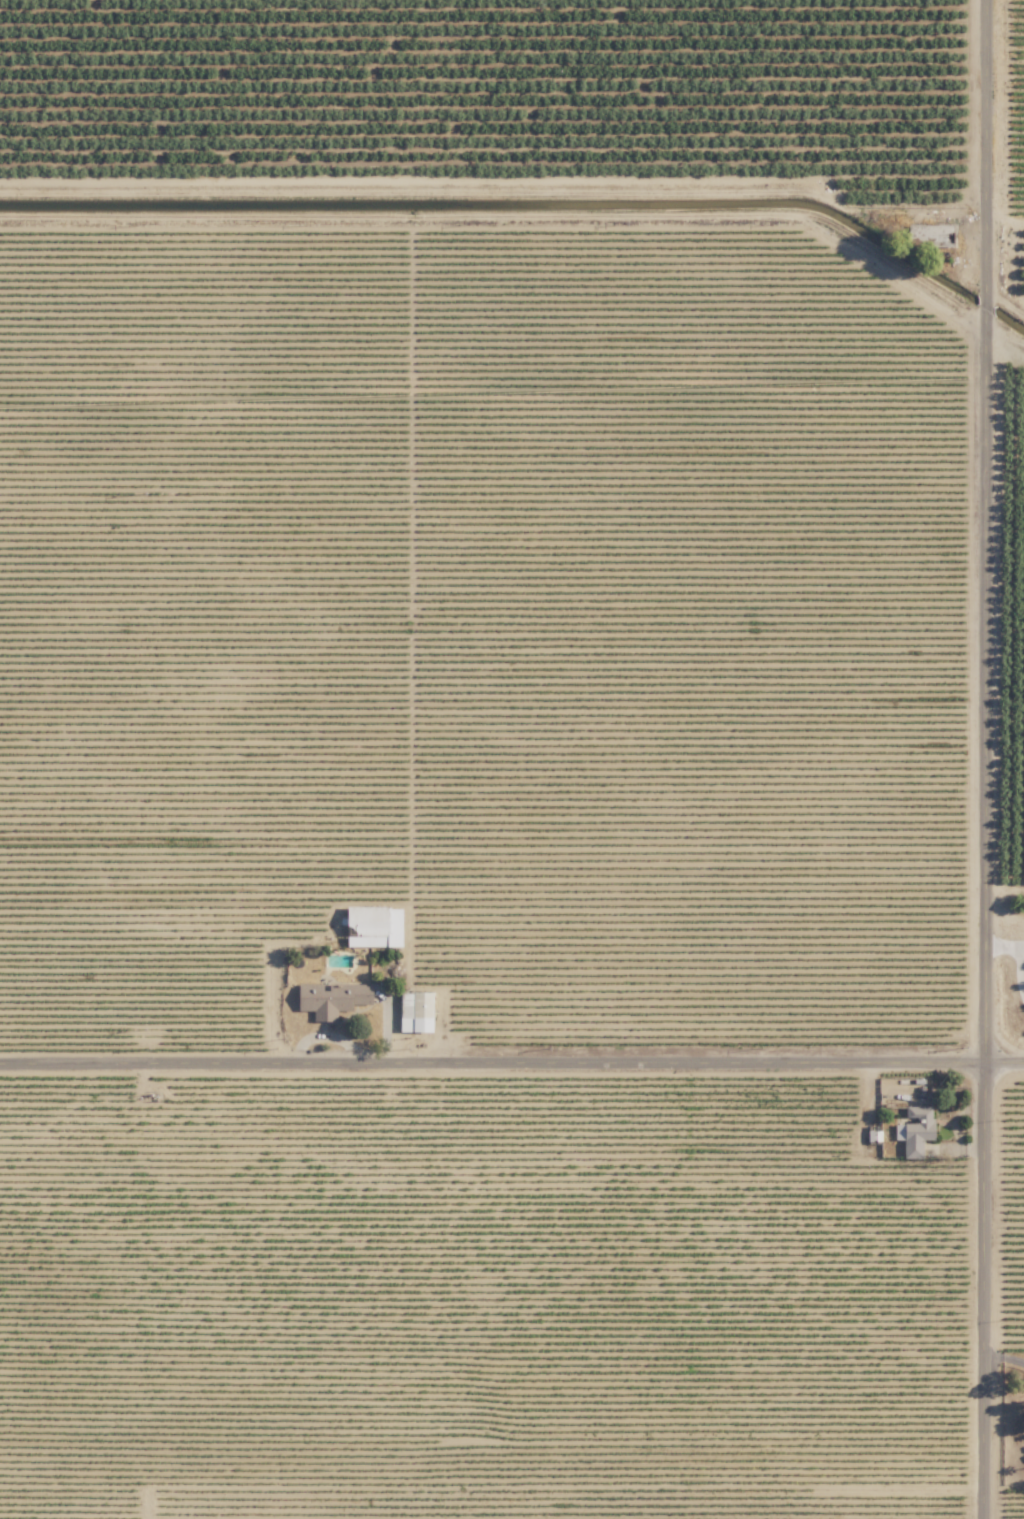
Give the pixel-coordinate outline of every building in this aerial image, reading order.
[(404,947),(404,907),(348,907),(349,947),(404,947)] [(373,984),(324,985),(324,984),(300,984),(300,1011),(314,1011),(314,1021),(338,1021),(338,1011),(354,1011),(354,1005),(374,1004),(373,984)] [(402,1032),(435,1031),(434,991),(401,992),(402,1032)] [(935,1106),(907,1106),(907,1118),(916,1118),(916,1123),(905,1123),(905,1159),(924,1159),(924,1140),(935,1140),(935,1106)]
